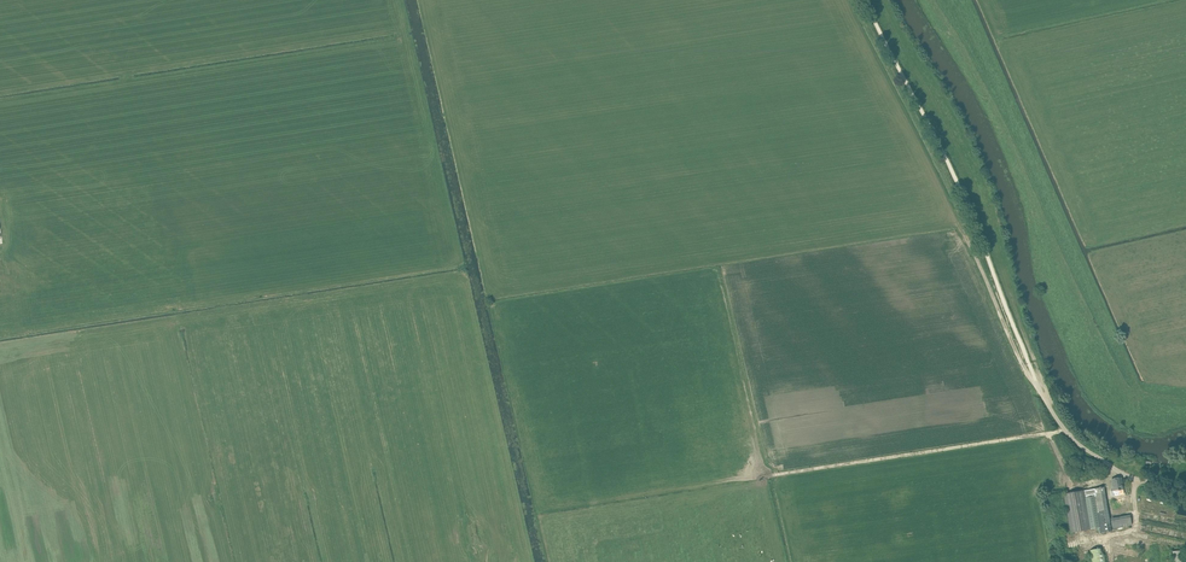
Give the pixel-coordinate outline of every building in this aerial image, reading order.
[(1124,494),(1121,478),(1111,480),(1113,491),(1111,491),(1112,496),(1124,494)] [(1112,531),(1105,493),(1104,487),(1064,494),(1065,500),(1071,533),(1098,528),(1099,533),(1112,531)] [(1130,515),(1111,519),(1113,529),(1132,525),(1130,515)]
